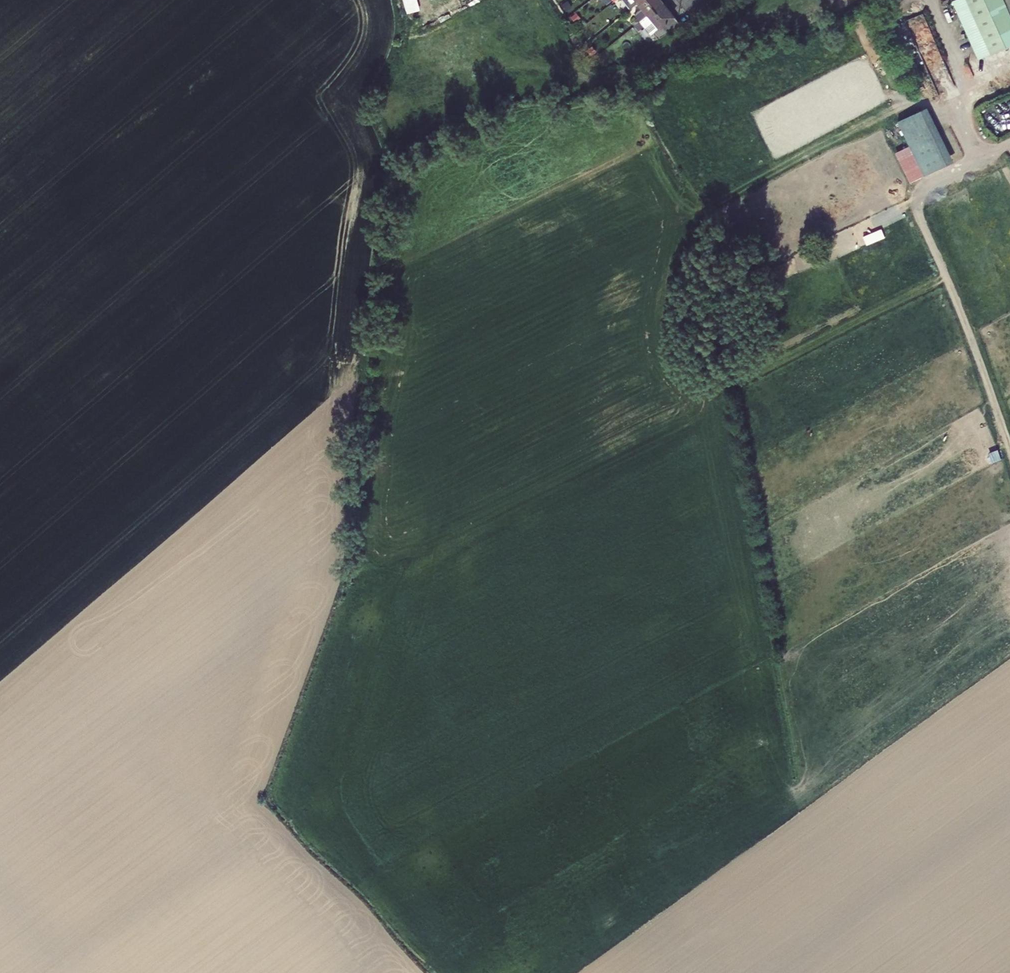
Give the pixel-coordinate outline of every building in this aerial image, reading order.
[(409,12),(422,8),(420,0),(405,0),(409,12)] [(665,0),(641,0),(645,5),(638,11),(640,14),(634,19),(637,23),(643,18),(651,11),(665,0)] [(685,23),(666,0),(665,0),(651,11),(669,33),(685,23)] [(1009,58),(1009,15),(1003,0),(957,0),(946,5),(972,62),(997,51),(1002,61),(1009,58)] [(646,21),(643,18),(637,23),(640,27),(646,21)] [(931,111),(902,125),(929,179),(959,164),(931,111)]
